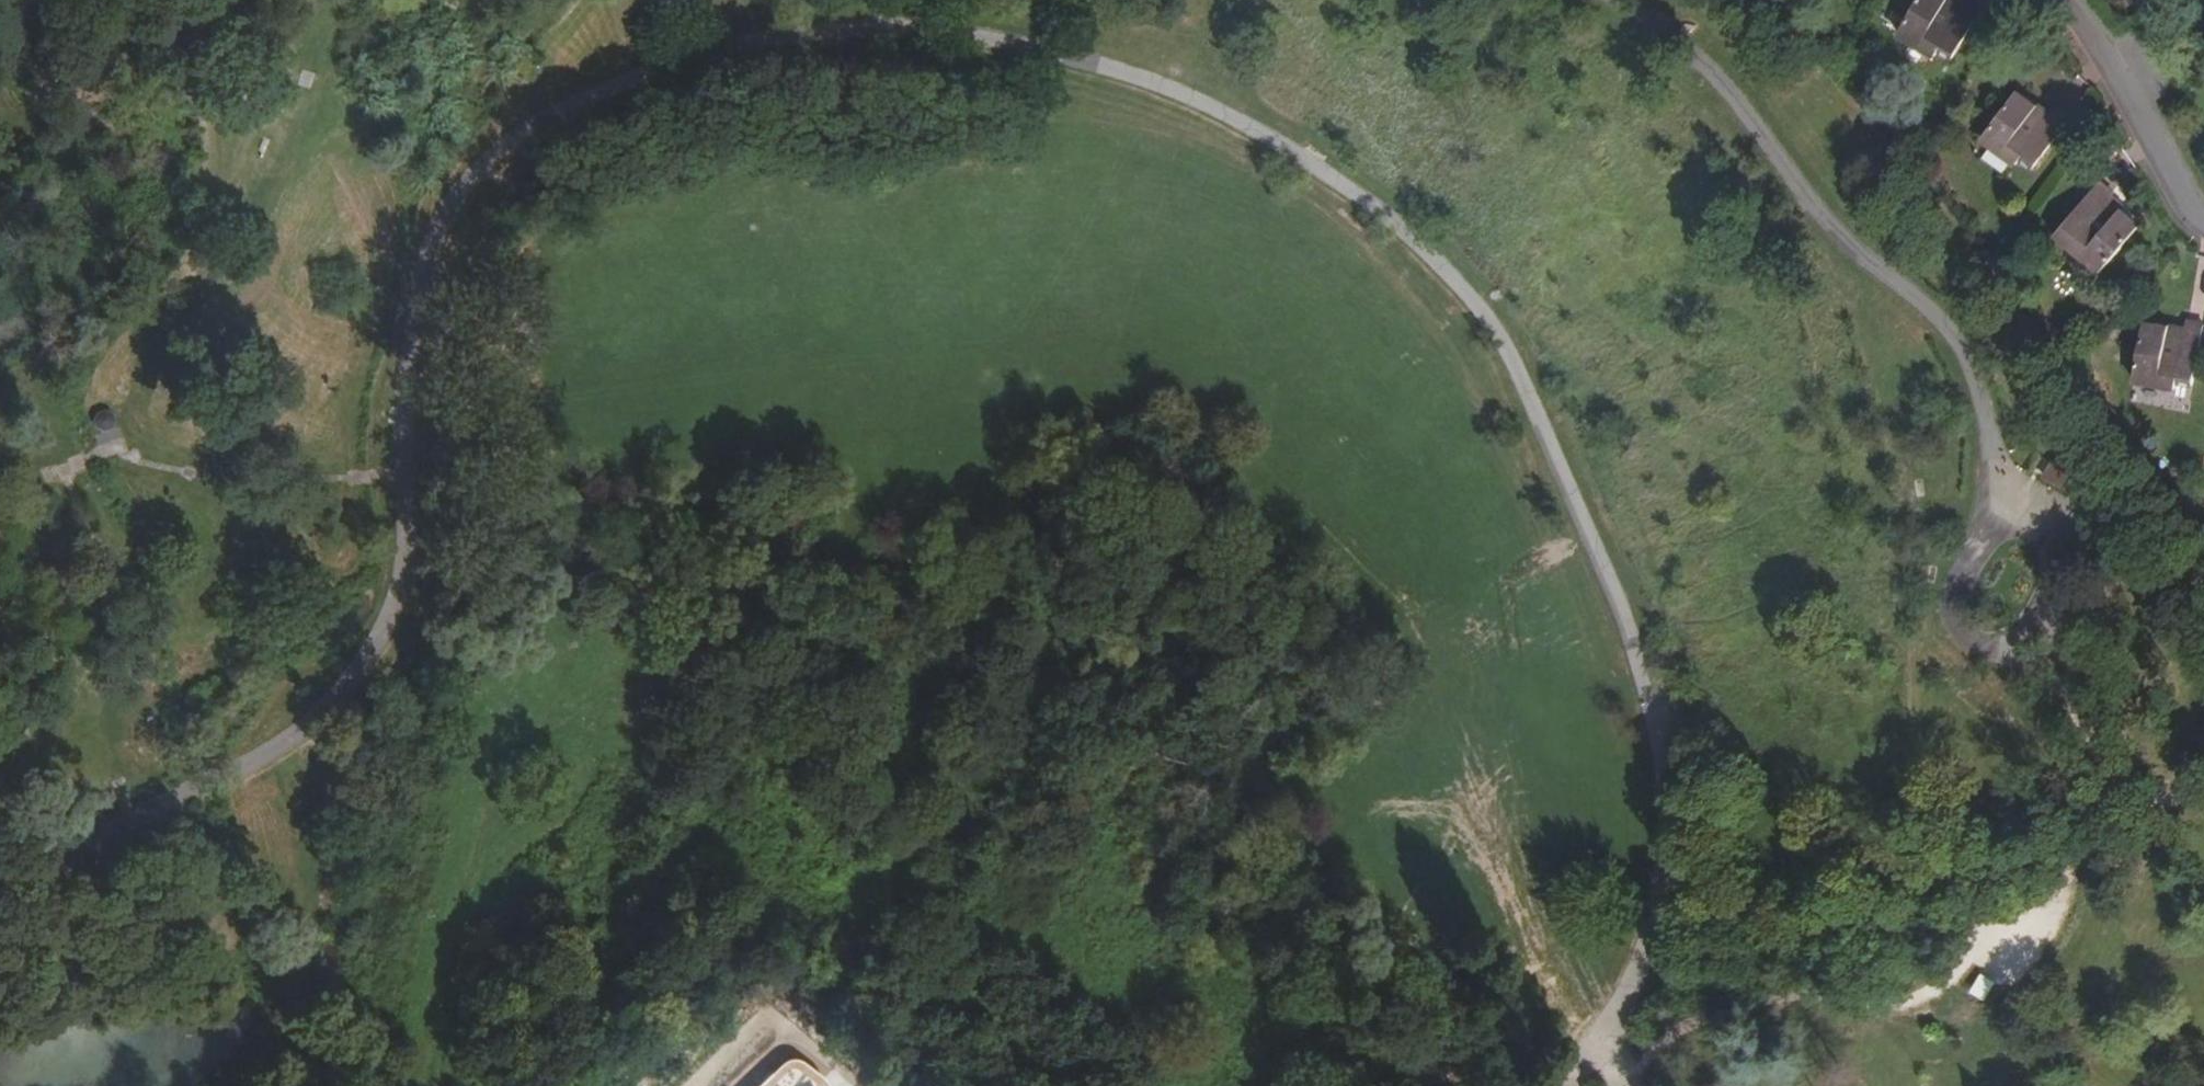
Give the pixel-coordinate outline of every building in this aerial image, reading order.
[(1898,38),(1935,59),(1939,53),(1953,61),(1984,7),(1972,0),(1966,0),(1959,12),(1945,4),(1948,0),(1919,0),(1898,38)] [(2017,94),(1982,142),(2015,166),(2018,161),(2033,171),(2072,120),(2056,109),(2045,123),(2032,114),(2036,108),(2017,94)] [(2075,242),(2070,248),(2101,274),(2140,228),(2119,211),(2112,220),(2102,211),(2114,196),(2100,183),(2061,230),(2075,242)] [(2203,326),(2186,322),(2182,339),(2166,337),(2168,328),(2145,324),(2134,383),(2176,390),(2177,384),(2192,386),(2203,326)] [(2054,461),(2044,478),(2067,492),(2077,475),(2054,461)]
